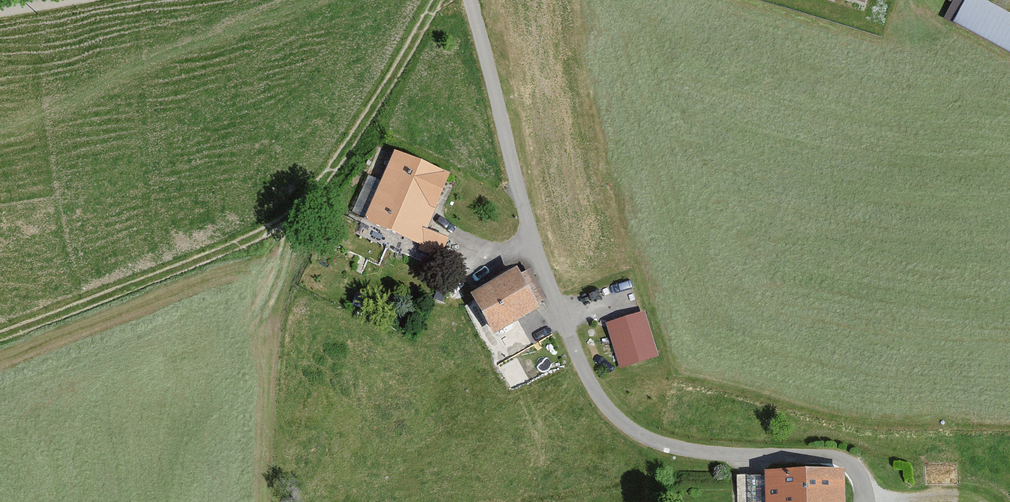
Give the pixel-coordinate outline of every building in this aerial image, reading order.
[(861,9),(864,0),(833,0),(861,9)] [(950,7),(942,22),(1009,59),(1009,57),(1009,22),(976,3),(977,0),(937,0),(950,7)] [(448,184),(391,158),(379,185),(366,179),(350,216),(363,221),(361,225),(436,258),(443,241),(426,234),(448,184)] [(517,281),(514,275),(467,301),(489,342),(536,316),(533,309),(544,302),(528,274),(517,281)] [(641,316),(604,329),(619,373),(656,360),(641,316)] [(841,476),(764,477),(764,501),(842,501),(841,476)]
